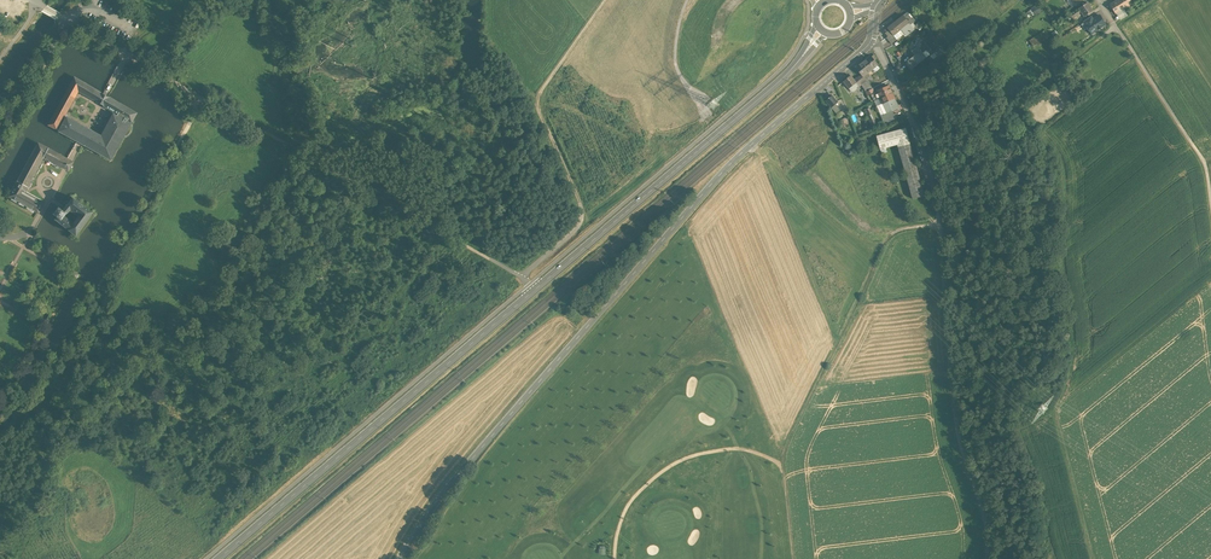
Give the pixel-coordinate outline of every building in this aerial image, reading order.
[(1111,5),(1116,14),(1128,6),(1127,4),(1128,2),(1129,1),(1129,0),(1118,0),(1111,5)] [(1088,3),(1079,9),(1081,12),(1084,17),(1093,11),(1088,3)] [(1079,9),(1070,15),(1072,19),(1081,12),(1079,9)] [(903,16),(888,28),(889,30),(885,33),(888,37),(892,33),(894,35),(897,32),(901,29),(905,34),(906,36),(914,30),(910,25),(915,21),(912,17),(911,18),(909,15),(905,18),(903,16)] [(1093,20),(1085,25),(1087,28),(1087,30),(1090,31),(1091,34),(1105,24),(1104,22),(1104,20),(1103,18),(1101,18),(1099,15),(1093,20)] [(1091,17),(1083,22),(1085,25),(1093,20),(1091,17)] [(888,37),(886,38),(891,44),(897,40),(894,35),(892,33),(888,37)] [(1043,33),(1034,40),(1037,44),(1046,38),(1043,33)] [(914,43),(912,41),(908,48),(911,52),(912,52),(912,51),(917,47),(916,46),(914,43)] [(918,47),(917,47),(912,51),(912,52),(915,56),(915,55),(918,59),(922,57),(924,59),(926,58),(923,53),(920,49),(918,47)] [(915,55),(915,56),(907,61),(913,68),(924,59),(922,57),(918,59),(915,55)] [(871,56),(863,62),(856,68),(861,75),(863,77),(864,76),(873,69),(877,66),(877,65),(874,61),(875,60),(871,56)] [(897,73),(901,81),(913,75),(909,67),(897,73)] [(872,89),(864,76),(863,77),(861,75),(857,78),(861,85),(866,92),(872,89)] [(854,80),(851,76),(843,82),(851,92),(858,86),(856,83),(854,80)] [(136,114),(74,77),(48,125),(57,130),(57,129),(64,117),(77,92),(78,91),(115,113),(130,122),(131,122),(136,114)] [(1075,84),(1070,89),(1078,97),(1083,93),(1075,84)] [(866,92),(861,85),(859,87),(865,97),(868,96),(866,92)] [(889,86),(877,91),(882,103),(894,98),(889,86)] [(875,93),(872,94),(885,127),(897,122),(895,117),(887,121),(884,115),(887,113),(882,103),(877,91),(875,93)] [(838,103),(832,96),(826,101),(828,104),(827,105),(829,108),(830,107),(831,108),(832,108),(836,113),(840,110),(836,104),(838,103)] [(894,98),(882,103),(887,113),(887,114),(892,111),(891,108),(898,105),(894,98)] [(869,108),(864,110),(873,126),(877,124),(869,108)] [(892,111),(887,114),(887,113),(884,115),(887,121),(895,117),(892,111)] [(130,122),(115,113),(114,115),(129,124),(130,122)] [(113,115),(101,137),(98,135),(99,135),(67,118),(66,118),(59,131),(59,132),(111,160),(124,136),(126,137),(127,136),(129,135),(130,134),(131,133),(131,131),(132,129),(132,127),(132,126),(130,125),(130,124),(129,124),(114,115),(113,115)] [(64,117),(57,129),(59,131),(66,118),(64,117)] [(841,121),(844,129),(847,128),(846,126),(849,124),(847,119),(841,121)] [(905,128),(877,136),(881,151),(886,149),(885,146),(900,142),(901,146),(910,144),(909,142),(905,128)] [(67,159),(38,143),(9,196),(38,213),(44,203),(24,192),(43,157),(63,168),(63,167),(67,159)] [(901,146),(898,147),(913,199),(924,196),(910,144),(901,146)] [(76,235),(92,214),(92,213),(73,198),(72,198),(72,199),(65,208),(63,211),(59,208),(53,214),(57,218),(56,219),(56,220),(75,235),(76,235)] [(79,274),(73,271),(71,277),(76,279),(79,274)]
